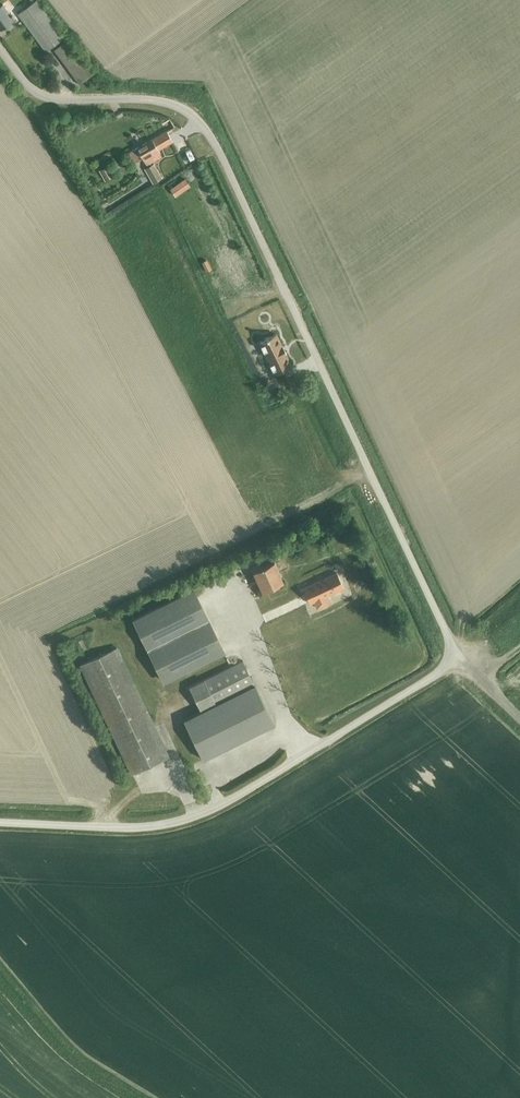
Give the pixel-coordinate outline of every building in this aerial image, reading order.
[(64,37),(37,0),(36,0),(19,13),(46,50),(64,37)] [(0,7),(0,29),(1,30),(12,21),(1,6),(0,7)] [(80,84),(94,74),(68,39),(54,49),(80,84)] [(167,131),(138,147),(130,152),(136,163),(143,158),(147,164),(156,159),(154,157),(161,153),(159,149),(173,141),(167,131)] [(154,163),(145,168),(154,183),(163,178),(154,163)] [(108,166),(100,170),(106,181),(114,177),(108,166)] [(185,178),(171,188),(174,194),(189,184),(185,178)] [(243,333),(260,327),(257,320),(240,325),(243,333)] [(265,339),(259,342),(274,373),(291,365),(285,354),(286,353),(282,345),(282,346),(276,334),(268,337),(266,338),(265,339)] [(274,563),(252,572),(261,592),(283,582),(274,563)] [(336,572),(303,588),(310,603),(314,601),(317,607),(330,601),(327,595),(344,587),(336,572)] [(134,617),(164,680),(223,651),(192,589),(134,617)] [(132,774),(168,757),(117,647),(80,664),(132,774)] [(189,686),(201,710),(184,719),(203,758),(274,723),(254,684),(243,660),(189,686)]
